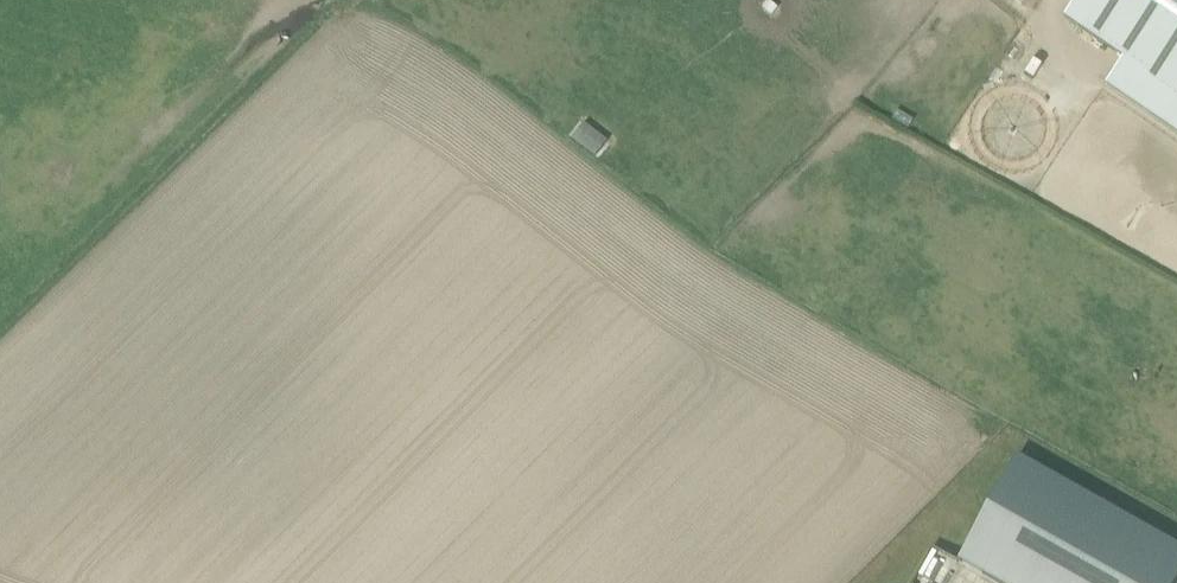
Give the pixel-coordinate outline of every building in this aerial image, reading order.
[(1064,18),(1122,58),(1105,84),(1176,133),(1176,0),(1076,0),(1064,18)] [(912,121),(897,111),(892,120),(907,129),(912,121)] [(572,139),(595,157),(605,145),(582,127),(572,139)] [(1021,450),(961,555),(1011,582),(1176,582),(1176,538),(1021,450)]
